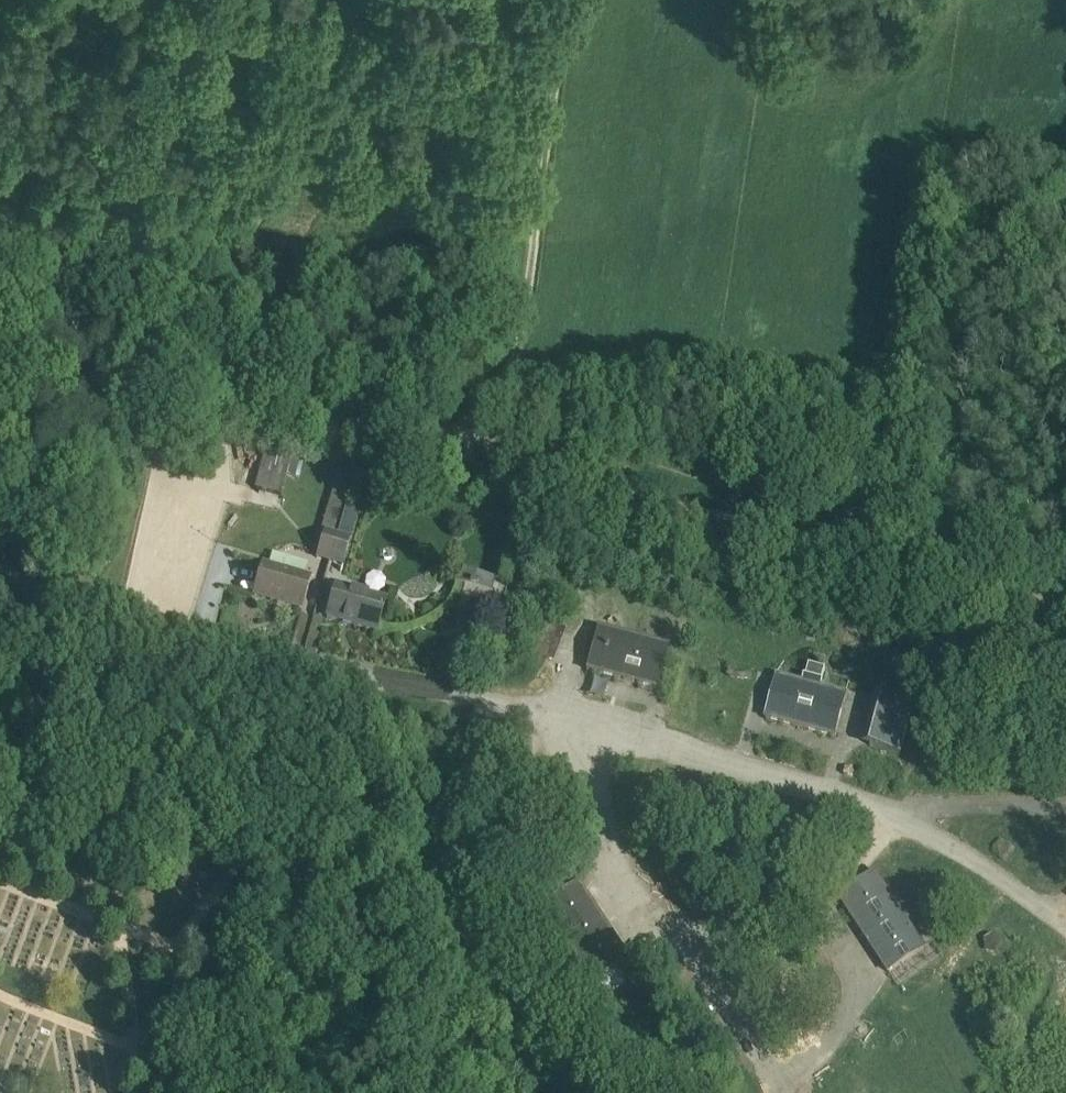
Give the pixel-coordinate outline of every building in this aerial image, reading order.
[(280,496),(286,476),(288,468),(290,461),(269,455),(259,490),(280,496)] [(339,473),(332,495),(347,498),(353,477),(339,473)] [(344,507),(337,533),(329,561),(342,565),(358,511),(344,507)] [(329,561),(337,533),(323,528),(315,557),(329,561)] [(302,610),(302,607),(310,578),(261,564),(252,595),(302,610)] [(454,582),(454,583),(491,593),(491,592),(490,592),(493,579),(492,580),(459,571),(459,570),(455,582),(454,582)] [(326,617),(376,631),(386,600),(336,586),(326,617)] [(561,625),(559,625),(542,619),(538,630),(557,637),(561,625)] [(658,688),(669,646),(598,627),(586,669),(658,688)] [(804,681),(776,674),(765,718),(836,737),(848,693),(820,686),(825,666),(809,662),(804,681)] [(900,752),(916,699),(876,688),(860,740),(900,752)] [(876,872),(836,896),(889,974),(926,948),(876,872)] [(578,881),(539,906),(590,983),(629,958),(578,881)]
